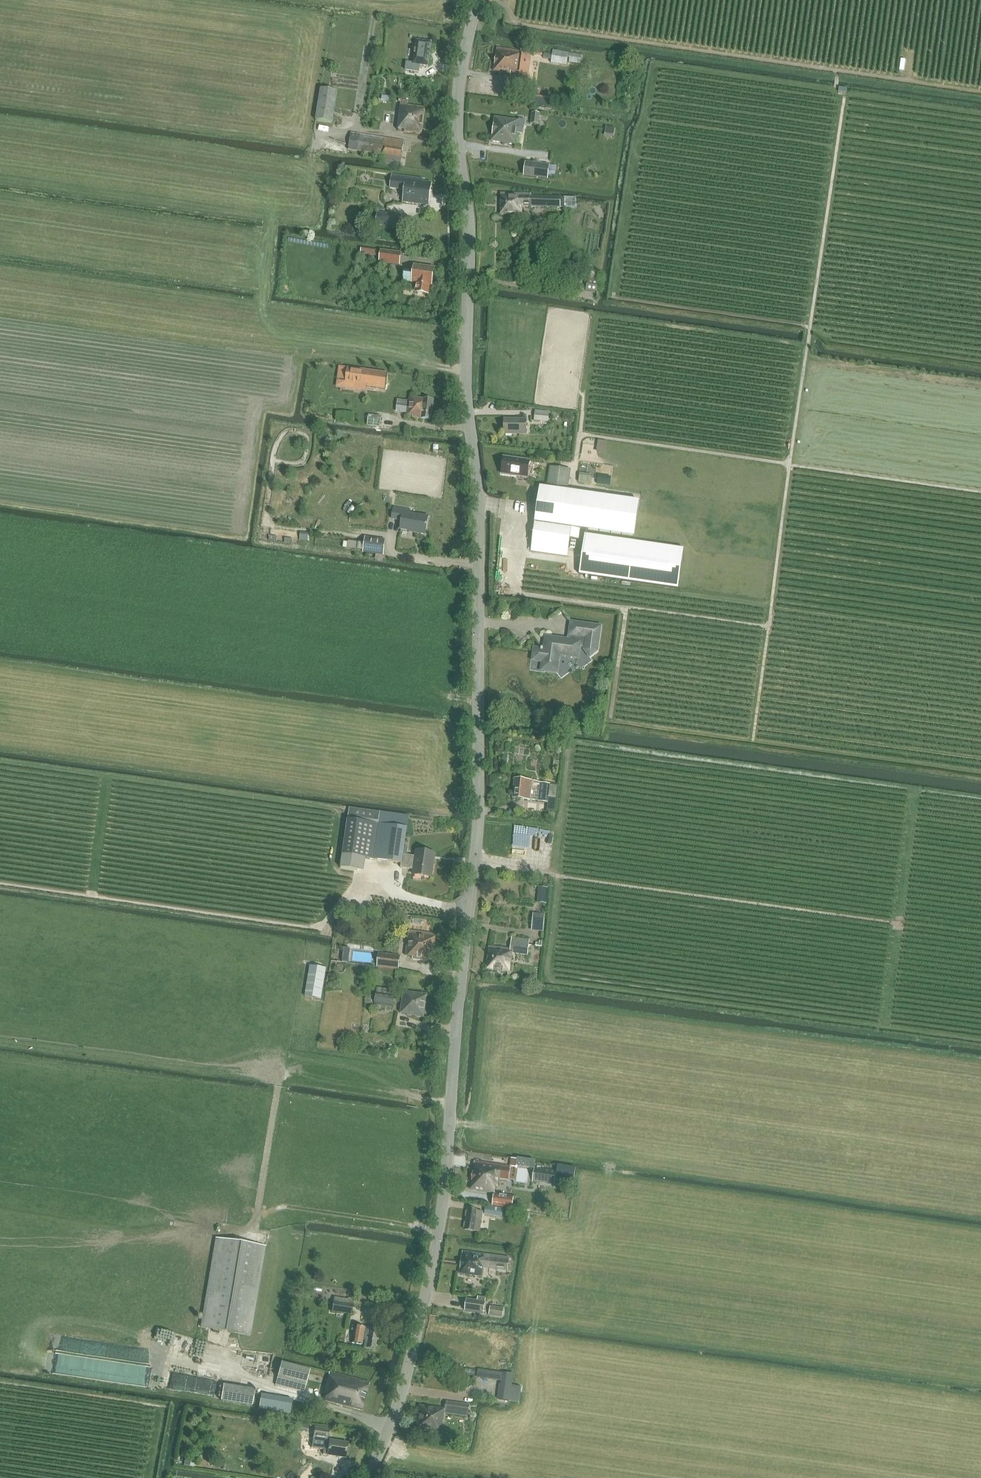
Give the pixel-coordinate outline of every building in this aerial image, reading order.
[(431,42),(417,40),(416,40),(413,63),(407,62),(405,70),(419,72),(420,65),(428,66),(428,67),(432,42),(431,42)] [(511,72),(509,82),(526,84),(530,55),(520,53),(521,51),(497,47),(493,70),(511,72)] [(553,50),(551,63),(567,65),(567,62),(581,64),(582,55),(553,50)] [(337,91),(321,88),(316,120),(332,123),(337,91)] [(403,130),(421,133),(425,106),(400,103),(397,127),(404,128),(403,130)] [(531,123),(538,124),(540,113),(532,112),(531,123)] [(522,128),(523,120),(494,116),(491,140),(516,144),(518,127),(522,128)] [(380,161),(399,164),(403,140),(350,131),(348,148),(382,153),(380,161)] [(547,179),(549,165),(533,163),(531,177),(547,179)] [(390,184),(405,186),(403,201),(428,204),(431,182),(422,180),(422,178),(392,174),(390,184)] [(500,192),(500,215),(522,215),(523,206),(561,208),(561,198),(561,196),(531,195),(532,194),(500,192)] [(378,212),(376,225),(400,228),(402,215),(378,212)] [(358,255),(377,259),(379,251),(360,247),(358,255)] [(381,249),(379,261),(399,264),(401,252),(381,249)] [(404,272),(403,281),(412,283),(416,283),(415,292),(418,293),(428,294),(430,285),(432,286),(434,268),(414,265),(413,273),(404,272)] [(586,291),(598,293),(600,279),(588,278),(586,291)] [(347,367),(345,388),(355,389),(355,385),(385,389),(388,373),(347,367)] [(396,413),(396,393),(369,392),(368,425),(380,425),(380,413),(396,413)] [(404,396),(402,416),(415,418),(415,415),(421,416),(431,418),(434,400),(404,396)] [(534,420),(540,421),(541,417),(549,418),(549,412),(535,410),(534,420)] [(504,434),(526,434),(526,420),(504,419),(504,434)] [(502,473),(527,477),(530,461),(504,457),(502,473)] [(579,469),(593,469),(594,462),(579,461),(579,469)] [(567,488),(570,470),(552,467),(549,485),(567,488)] [(540,487),(532,544),(569,550),(571,538),(578,539),(580,529),(635,537),(639,510),(589,504),(591,494),(540,487)] [(503,500),(491,500),(491,514),(502,514),(503,500)] [(400,529),(410,530),(410,531),(425,534),(428,517),(409,513),(409,509),(394,507),(391,520),(401,521),(400,529)] [(585,535),(580,574),(679,588),(684,549),(585,535)] [(386,540),(365,537),(363,552),(384,555),(386,540)] [(541,670),(557,672),(560,654),(566,655),(579,657),(580,644),(585,646),(585,649),(590,656),(597,651),(601,626),(571,622),(569,640),(546,637),(544,649),(534,648),(533,660),(542,661),(541,670)] [(517,778),(514,797),(531,799),(534,780),(517,778)] [(538,800),(538,801),(548,802),(548,798),(550,785),(550,784),(541,783),(538,800)] [(409,816),(350,808),(341,867),(358,869),(360,856),(402,863),(401,868),(414,870),(413,874),(432,877),(435,854),(418,851),(417,857),(408,855),(409,847),(405,847),(408,828),(407,828),(409,816)] [(539,888),(538,904),(547,904),(548,889),(539,888)] [(533,914),(532,931),(543,931),(544,914),(533,914)] [(413,959),(433,962),(437,934),(410,930),(407,955),(414,956),(413,959)] [(490,945),(486,969),(511,972),(514,953),(528,954),(530,939),(513,937),(511,948),(490,945)] [(377,967),(399,970),(400,955),(378,953),(377,967)] [(305,996),(321,998),(326,969),(310,966),(305,996)] [(376,996),(374,1005),(393,1008),(395,990),(377,988),(376,996)] [(401,1013),(408,1015),(424,1018),(428,995),(404,991),(401,1013)] [(366,994),(365,1004),(374,1005),(376,996),(366,994)] [(473,1179),(471,1190),(495,1193),(496,1185),(498,1185),(499,1178),(514,1180),(516,1167),(475,1161),(473,1179)] [(556,1171),(555,1177),(574,1179),(575,1167),(557,1165),(556,1171)] [(533,1181),(554,1185),(555,1177),(556,1171),(535,1168),(533,1181)] [(495,1194),(493,1205),(511,1208),(512,1196),(495,1194)] [(485,1212),(485,1214),(503,1217),(504,1209),(486,1206),(485,1212)] [(467,1222),(465,1230),(480,1232),(483,1211),(468,1209),(467,1222)] [(202,1327),(251,1335),(266,1246),(216,1238),(202,1327)] [(462,1251),(459,1274),(482,1277),(483,1266),(491,1267),(490,1269),(507,1271),(509,1258),(462,1251)] [(332,1311),(352,1314),(354,1300),(334,1297),(332,1311)] [(465,1311),(484,1313),(486,1298),(478,1297),(477,1301),(466,1299),(465,1311)] [(490,1306),(489,1315),(503,1316),(504,1308),(490,1306)] [(364,1348),(375,1350),(378,1329),(354,1325),(352,1343),(362,1344),(362,1341),(365,1341),(364,1348)] [(151,1345),(185,1357),(190,1341),(156,1330),(151,1345)] [(237,1354),(235,1344),(226,1346),(228,1356),(237,1354)] [(161,1366),(160,1367),(188,1370),(190,1357),(169,1354),(168,1358),(156,1356),(156,1351),(152,1351),(151,1364),(161,1366)] [(268,1369),(269,1353),(255,1352),(254,1369),(268,1369)] [(276,1385),(304,1392),(310,1370),(281,1362),(276,1385)] [(478,1369),(477,1377),(501,1381),(500,1384),(497,1399),(519,1403),(520,1395),(511,1393),(512,1385),(513,1374),(478,1369)] [(324,1400),(362,1410),(369,1383),(330,1372),(324,1393),(326,1393),(324,1400)] [(169,1388),(189,1389),(190,1376),(169,1375),(169,1388)] [(253,1408),(255,1391),(223,1386),(221,1403),(253,1408)] [(291,1414),(293,1400),(261,1395),(259,1409),(291,1414)] [(419,1405),(415,1429),(434,1432),(434,1430),(441,1431),(444,1413),(467,1417),(469,1405),(445,1401),(444,1409),(419,1405)] [(315,1428),(312,1448),(324,1449),(323,1454),(345,1458),(348,1443),(328,1440),(329,1430),(315,1428)]
